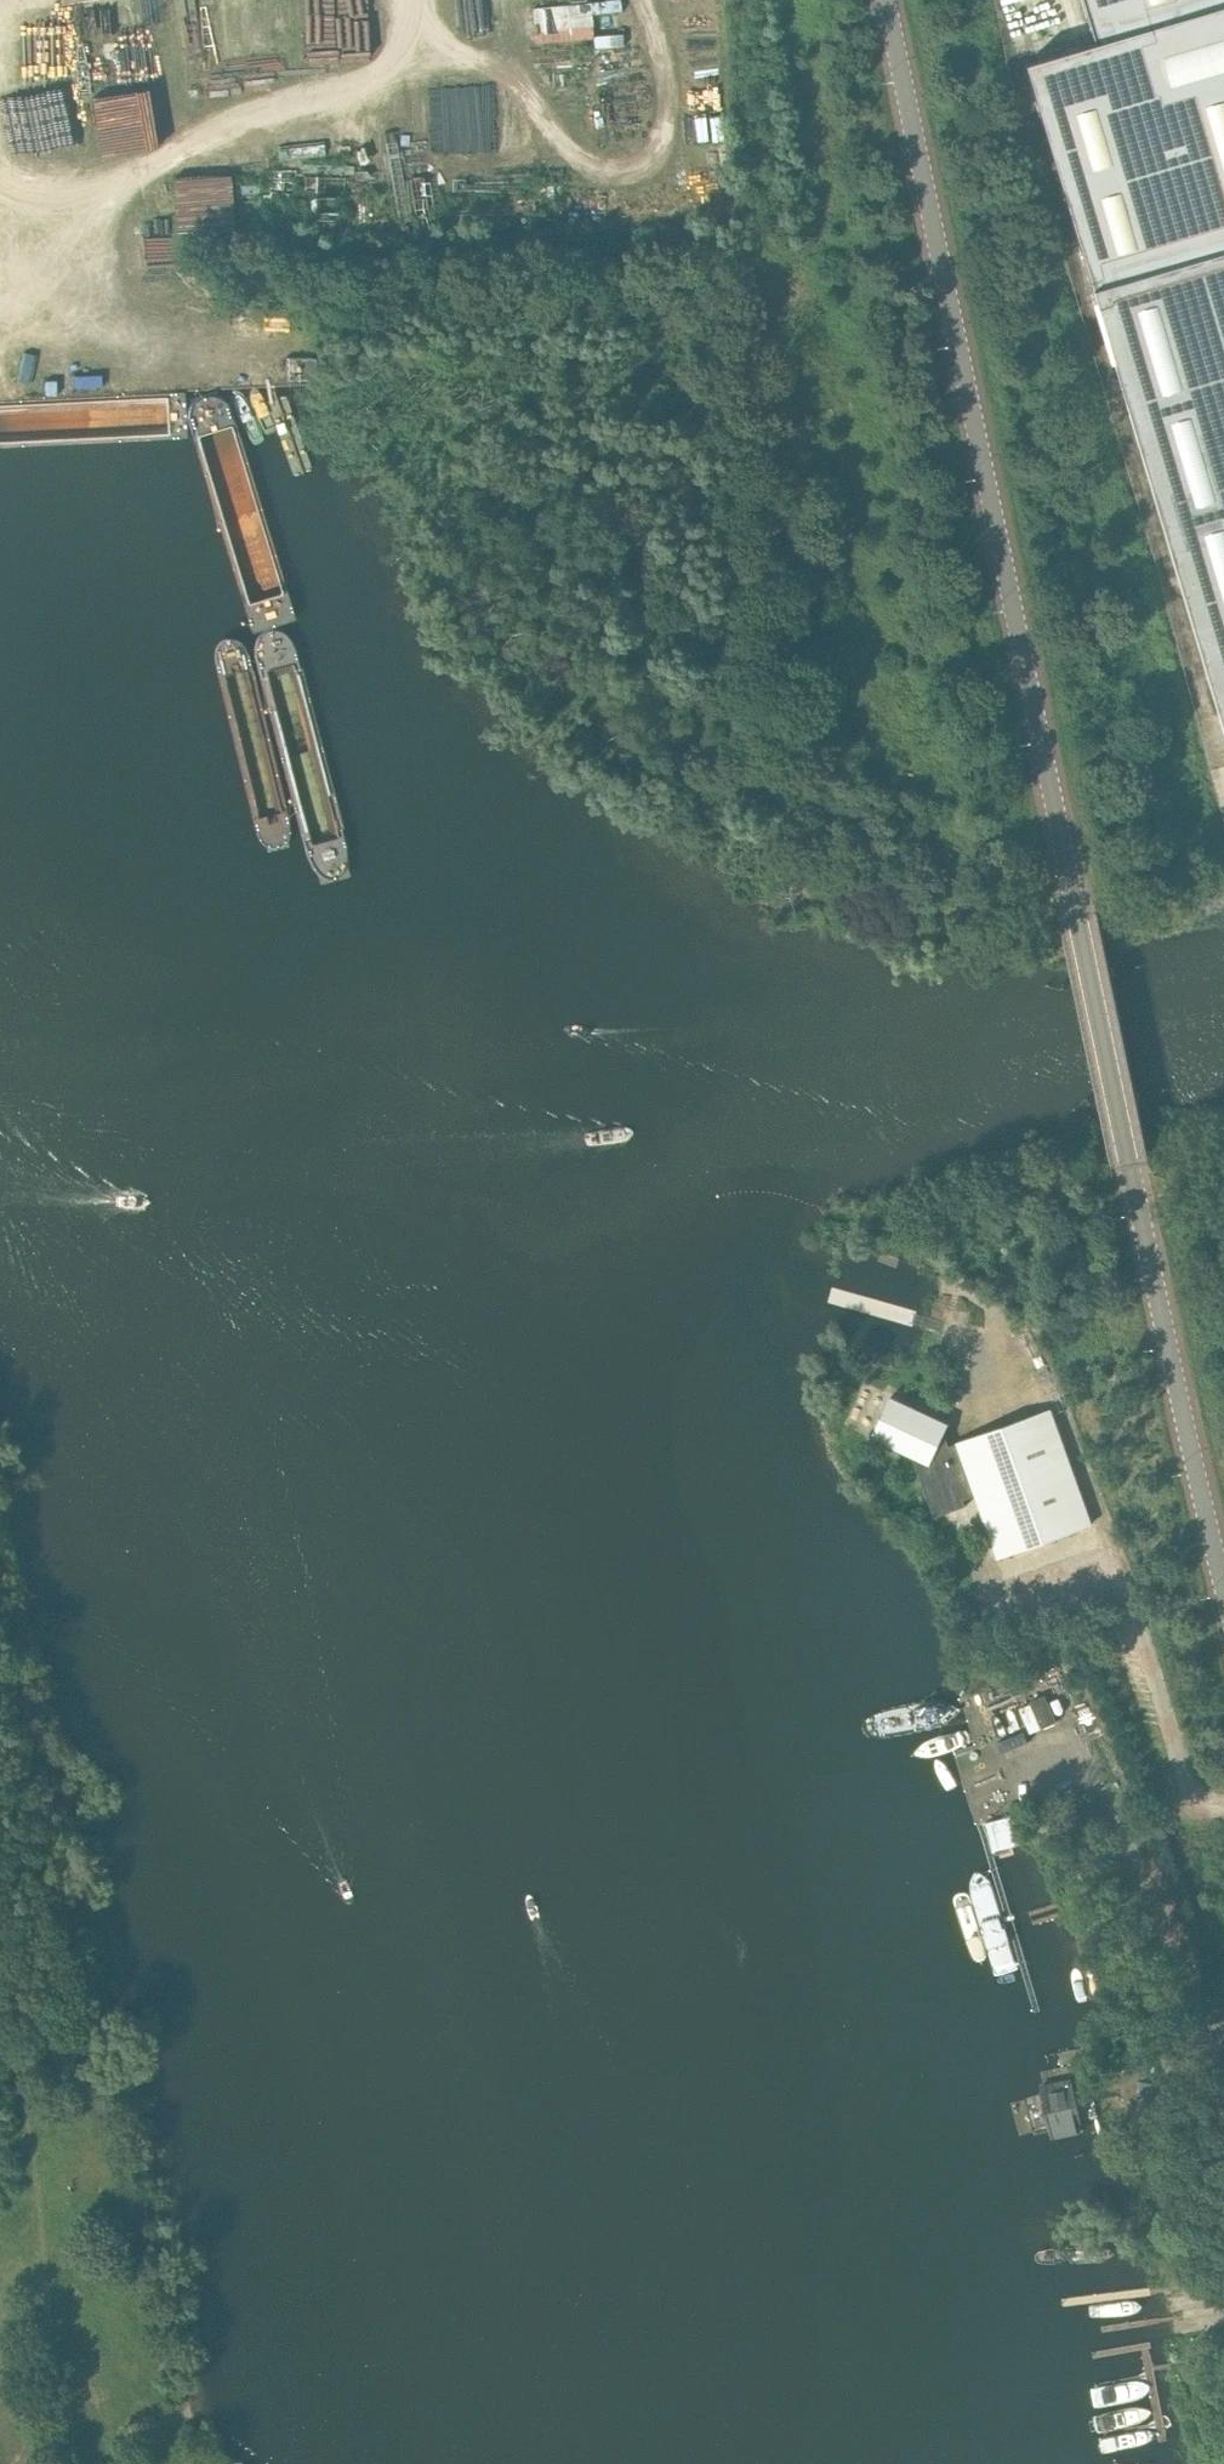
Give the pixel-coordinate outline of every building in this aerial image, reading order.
[(534,3),(536,53),(626,49),(624,0),(594,0),(534,3)] [(1095,43),(1025,64),(1223,725),(1223,0),(1082,0),(1095,43)] [(179,216),(149,216),(150,264),(176,264),(175,233),(236,231),(235,173),(178,174),(179,216)] [(892,1397),(873,1437),(913,1456),(934,1516),(966,1505),(964,1496),(976,1492),(994,1542),(995,1543),(999,1556),(1092,1523),(1090,1515),(1052,1408),(958,1442),(950,1445),(945,1431),(949,1424),(892,1397)] [(1050,1692),(1034,1698),(1044,1725),(1060,1719),(1050,1692)] [(1010,1816),(985,1823),(993,1851),(1007,1847),(1020,1843),(1021,1843),(1013,1816),(1010,1816)] [(1087,2078),(1037,1915),(998,1928),(1048,2090),(1087,2078)] [(1154,2105),(1158,2082),(1141,2080),(1139,2103),(1154,2105)]
